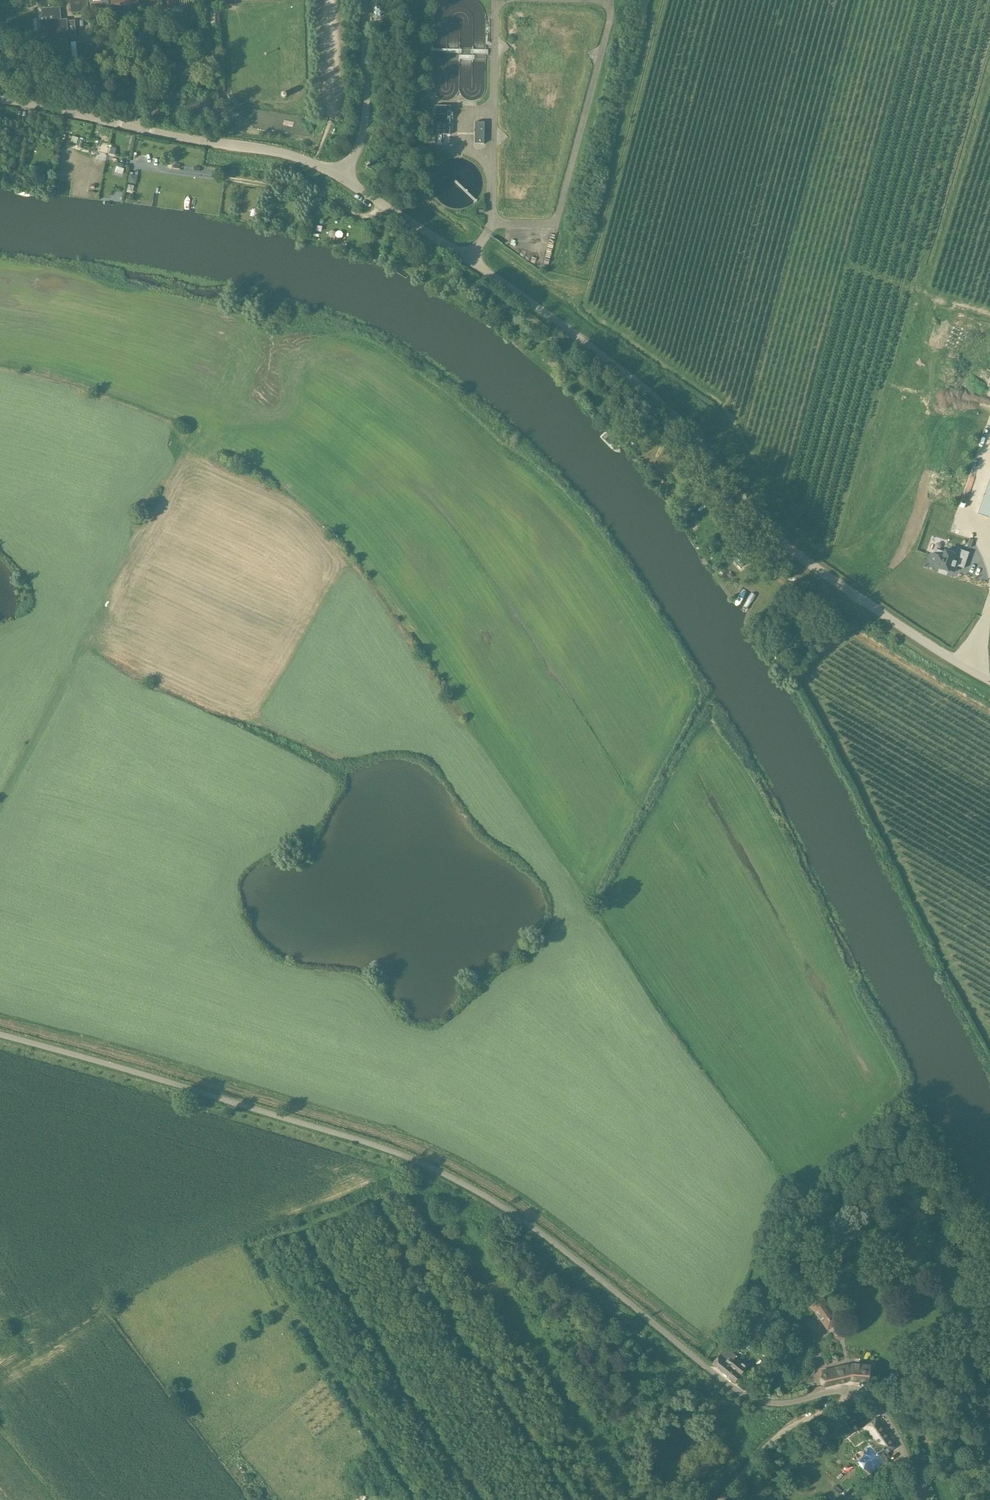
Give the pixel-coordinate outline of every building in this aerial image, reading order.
[(88,12),(87,0),(70,0),(71,13),(88,12)] [(43,16),(41,16),(42,39),(68,38),(67,20),(61,20),(60,7),(42,9),(43,16)] [(444,143),(444,134),(450,134),(451,123),(451,106),(436,105),(436,123),(433,123),(433,134),(435,134),(435,142),(444,143)] [(485,122),(476,122),(475,143),(484,143),(485,122)] [(98,151),(106,154),(109,147),(101,143),(98,151)] [(70,171),(70,158),(61,158),(60,171),(70,171)] [(978,514),(989,518),(989,478),(978,514)] [(932,554),(928,563),(939,567),(938,568),(948,572),(949,570),(954,572),(956,566),(963,569),(969,552),(961,550),(958,557),(954,555),(955,553),(945,550),(944,552),(935,549),(934,554),(932,554)] [(792,1253),(789,1261),(796,1264),(800,1256),(792,1253)] [(823,1298),(812,1306),(824,1324),(835,1316),(823,1298)] [(713,1363),(735,1382),(747,1367),(736,1358),(737,1356),(726,1347),(720,1354),(721,1354),(713,1363)] [(801,1356),(789,1365),(793,1370),(805,1361),(801,1356)] [(862,1367),(862,1365),(853,1364),(850,1364),(836,1367),(822,1371),(825,1385),(850,1379),(869,1381),(870,1367),(862,1367)] [(887,1452),(895,1446),(876,1418),(864,1427),(869,1434),(873,1432),(878,1440),(863,1451),(876,1467),(890,1456),(887,1452)] [(865,1482),(851,1465),(841,1473),(856,1491),(865,1482)]
